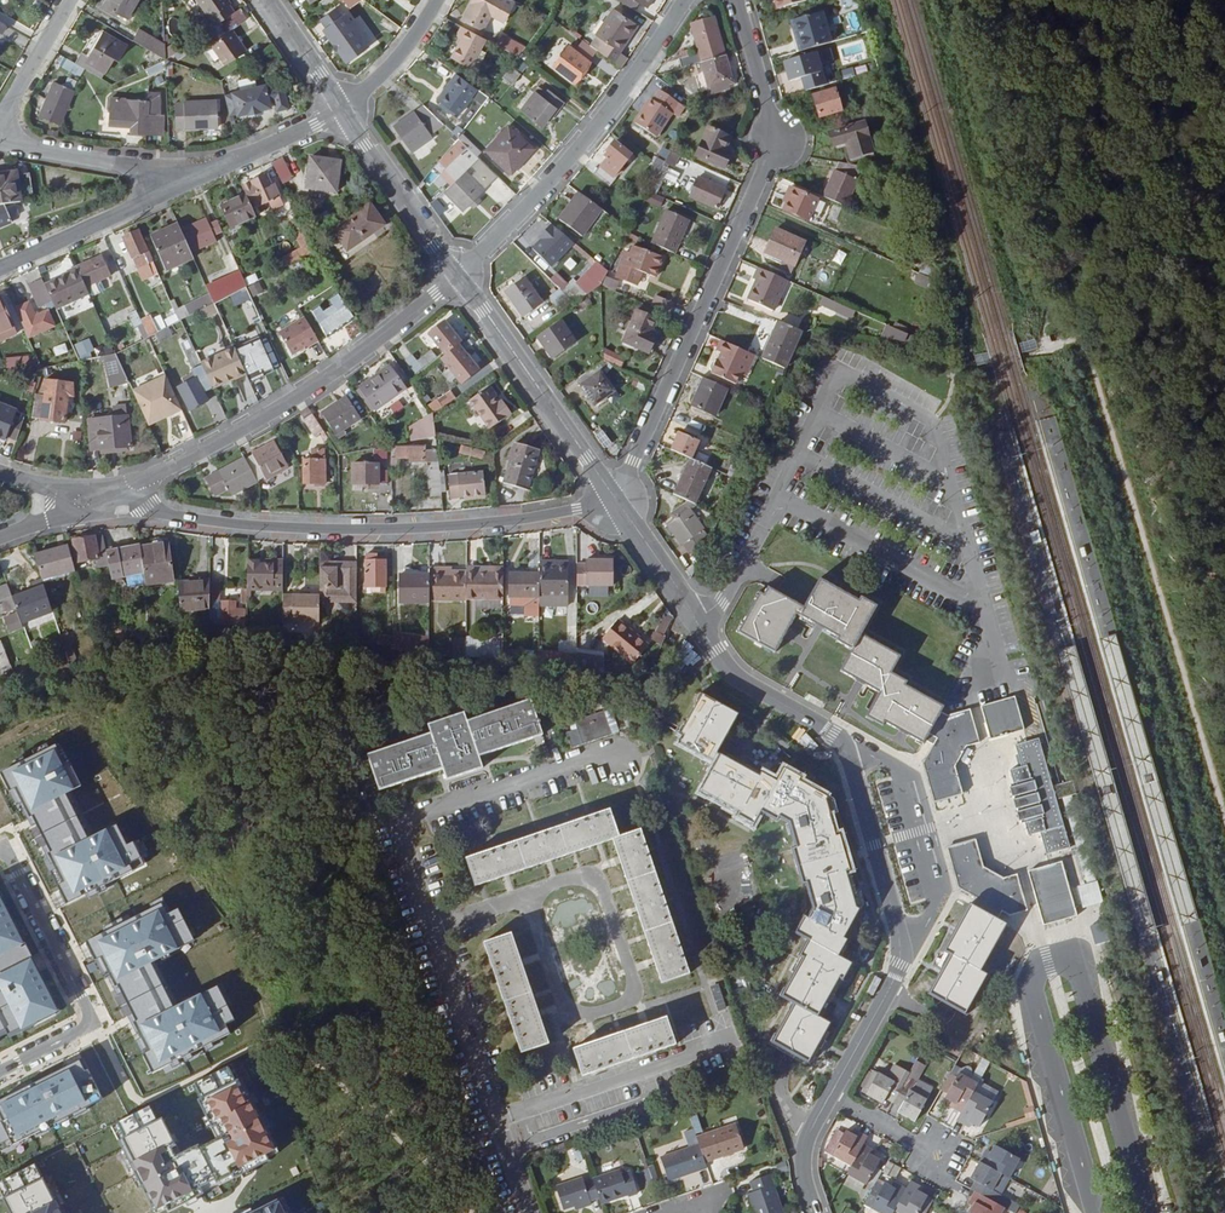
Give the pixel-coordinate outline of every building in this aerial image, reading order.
[(105,4),(129,18),(139,0),(108,0),(105,4)] [(238,10),(233,3),(235,1),(234,0),(200,0),(218,24),(220,23),(238,10)] [(464,20),(482,29),(491,12),(503,17),(511,0),(474,0),(464,20)] [(635,10),(639,3),(647,8),(652,0),(619,0),(635,10)] [(778,9),(807,0),(776,0),(778,9)] [(350,61),(370,47),(347,14),(344,16),(338,8),(321,20),(327,28),(350,61)] [(238,10),(220,23),(226,31),(217,38),(209,44),(226,66),(247,51),(232,30),(248,19),(240,9),(238,10)] [(614,9),(590,45),(622,67),(628,58),(620,51),(637,24),(614,9)] [(793,22),(801,50),(831,41),(823,13),(793,22)] [(550,16),(543,14),(539,20),(544,23),(550,16)] [(691,23),(703,63),(726,56),(715,16),(691,23)] [(226,31),(220,23),(218,24),(211,29),(217,38),(226,31)] [(484,38),(463,26),(457,36),(462,39),(453,58),(478,71),(488,52),(481,49),(487,39),(484,38)] [(350,61),(327,28),(324,30),(347,63),(350,61)] [(484,38),(487,39),(519,57),(525,48),(488,29),(484,38)] [(83,52),(77,63),(85,68),(99,76),(103,78),(115,57),(119,59),(127,44),(105,32),(91,57),(83,52)] [(135,41),(167,58),(166,47),(140,33),(135,41)] [(193,41),(176,53),(179,58),(196,46),(193,41)] [(580,43),(575,50),(591,62),(596,55),(580,43)] [(591,62),(575,50),(570,46),(554,67),(575,82),(591,62)] [(815,52),(786,60),(792,80),(805,77),(808,89),(825,84),(819,63),(833,59),(829,47),(815,52)] [(734,83),(726,56),(702,63),(710,90),(734,83)] [(77,63),(69,58),(64,66),(80,76),(85,68),(77,63)] [(149,68),(157,64),(155,58),(146,61),(149,68)] [(523,64),(518,59),(504,78),(513,84),(521,74),(518,71),(523,64)] [(167,60),(157,64),(149,68),(147,69),(150,76),(167,68),(167,60)] [(863,65),(864,72),(875,69),(873,61),(863,65)] [(841,71),(843,79),(855,76),(853,68),(841,71)] [(889,106),(878,69),(874,70),(885,108),(889,106)] [(121,70),(103,78),(113,84),(125,79),(121,70)] [(483,92),(460,76),(458,74),(452,80),(455,83),(441,102),(458,114),(473,94),(479,99),(483,92)] [(72,91),(53,82),(37,117),(56,126),(72,91)] [(277,111),(289,108),(284,86),(267,89),(266,83),(232,91),(237,115),(248,112),(249,115),(261,112),(260,110),(271,107),(270,100),(274,99),(277,111)] [(836,88),(814,95),(821,116),(842,109),(836,88)] [(517,107),(521,110),(536,92),(531,89),(517,107)] [(566,102),(548,89),(543,96),(537,91),(536,92),(521,110),(543,127),(550,118),(552,120),(566,102)] [(686,107),(661,91),(654,101),(652,99),(646,107),(650,110),(646,114),(643,112),(635,124),(657,137),(673,114),(679,118),(686,107)] [(126,99),(113,98),(111,125),(131,126),(131,131),(163,134),(164,116),(149,115),(149,102),(126,100),(126,99)] [(217,100),(176,102),(177,128),(186,127),(186,128),(219,127),(217,100)] [(441,102),(438,107),(454,119),(458,114),(441,102)] [(445,124),(426,106),(395,127),(410,149),(445,124)] [(865,121),(830,131),(834,146),(847,142),(851,157),(874,150),(865,121)] [(535,148),(509,125),(487,151),(513,174),(535,148)] [(731,137),(709,128),(696,156),(725,169),(732,153),(726,150),(731,137)] [(446,168),(457,180),(480,158),(478,155),(469,147),(463,141),(459,137),(441,158),(448,166),(446,168)] [(467,137),(463,141),(469,147),(478,155),(482,151),(467,137)] [(632,155),(615,141),(607,152),(610,154),(595,174),(611,186),(616,179),(614,178),(632,155)] [(680,156),(670,151),(665,162),(660,171),(655,182),(650,191),(656,194),(672,165),(675,167),(680,156)] [(341,161),(311,157),(306,188),(337,192),(341,161)] [(282,158),(273,163),(283,181),(292,177),(282,158)] [(499,177),(480,158),(457,180),(453,184),(452,184),(445,191),(465,211),(499,177)] [(660,171),(665,162),(657,158),(653,166),(656,167),(660,171)] [(865,165),(839,161),(824,195),(848,206),(848,204),(858,208),(868,185),(858,181),(865,165)] [(655,182),(660,171),(656,167),(649,179),(655,182)] [(457,180),(446,168),(441,173),(452,184),(453,184),(457,180)] [(5,204),(15,203),(23,201),(22,198),(18,175),(18,171),(0,174),(0,205),(5,204)] [(730,178),(716,171),(713,178),(727,184),(730,178)] [(18,175),(22,198),(35,196),(31,172),(18,175)] [(247,194),(253,209),(270,202),(273,209),(284,204),(275,184),(272,185),(267,175),(243,186),(247,194)] [(726,189),(699,177),(690,197),(717,209),(726,189)] [(818,198),(794,188),(786,206),(795,210),(794,212),(809,219),(818,198)] [(665,198),(656,194),(650,191),(645,201),(660,207),(665,198)] [(603,209),(580,192),(559,220),(583,236),(603,209)] [(253,209),(247,194),(231,201),(231,202),(221,207),(231,228),(257,216),(253,209)] [(23,201),(15,203),(19,222),(31,218),(27,201),(23,201)] [(5,204),(0,205),(0,228),(13,222),(5,204)] [(371,204),(333,229),(348,250),(386,225),(371,204)] [(293,227),(300,224),(298,221),(295,213),(292,208),(286,211),(293,227)] [(667,210),(653,243),(676,253),(690,220),(667,210)] [(207,218),(181,230),(192,253),(217,241),(207,218)] [(181,230),(178,224),(152,236),(168,270),(194,258),(192,253),(181,230)] [(546,232),(548,234),(544,238),(535,247),(553,266),(576,243),(554,225),(546,232)] [(630,230),(629,233),(638,237),(641,231),(632,227),(630,230)] [(806,241),(777,228),(766,252),(783,259),(779,268),(791,274),(806,241)] [(152,258),(139,230),(124,238),(136,265),(152,258)] [(901,230),(891,250),(904,255),(913,235),(901,230)] [(300,249),(279,258),(282,265),(311,254),(303,235),(296,237),(300,249)] [(626,252),(617,277),(637,284),(642,272),(656,277),(663,257),(634,246),(630,254),(626,252)] [(78,267),(86,286),(111,275),(103,256),(78,267)] [(569,271),(577,266),(572,258),(564,263),(569,271)] [(301,261),(279,272),(283,280),(283,281),(305,270),(301,261)] [(788,279),(759,266),(754,278),(757,279),(749,298),(775,310),(788,279)] [(923,268),(921,273),(934,279),(935,269),(929,266),(927,270),(923,268)] [(45,284),(52,301),(56,309),(90,294),(86,286),(78,267),(68,272),(69,274),(45,284)] [(921,273),(914,270),(910,278),(920,283),(920,284),(942,293),(939,281),(934,279),(921,273)] [(607,276),(608,275),(601,271),(595,280),(601,284),(603,285),(607,276)] [(215,303),(247,287),(246,286),(247,286),(244,279),(240,272),(215,284),(218,291),(210,294),(214,303),(215,303)] [(283,280),(279,272),(266,277),(270,285),(283,280)] [(244,279),(247,286),(259,280),(256,274),(244,279)] [(618,281),(607,276),(603,285),(614,290),(618,281)] [(45,284),(43,279),(29,286),(39,307),(52,301),(45,284)] [(543,303),(526,279),(507,293),(523,316),(543,303)] [(576,302),(583,297),(588,293),(574,280),(563,291),(569,297),(575,303),(576,302)] [(261,282),(249,285),(251,296),(263,293),(261,282)] [(262,320),(247,287),(215,303),(219,312),(223,321),(231,317),(227,310),(242,303),(252,325),(262,320)] [(171,302),(176,314),(180,321),(184,319),(206,307),(214,303),(210,294),(201,298),(200,295),(193,298),(194,302),(179,309),(175,300),(171,302)] [(657,295),(652,307),(670,315),(675,302),(657,295)] [(855,309),(824,295),(817,309),(834,317),(836,314),(850,320),(855,309)] [(0,298),(0,341),(18,334),(2,297),(0,298)] [(575,303),(569,297),(565,301),(570,306),(575,303)] [(583,297),(576,302),(582,310),(589,305),(583,297)] [(316,303),(320,309),(328,304),(323,298),(316,303)] [(29,300),(15,306),(29,338),(56,326),(48,310),(36,315),(29,300)] [(219,312),(215,303),(214,303),(206,307),(210,316),(219,312)] [(316,320),(323,329),(344,315),(338,305),(316,320)] [(128,314),(135,326),(142,322),(135,310),(128,314)] [(658,320),(638,311),(624,342),(649,354),(658,334),(652,332),(658,320)] [(169,317),(172,325),(180,321),(176,314),(169,317)] [(279,332),(293,354),(318,338),(304,316),(279,332)] [(144,324),(147,331),(156,327),(151,317),(142,321),(144,324)] [(802,330),(779,320),(762,358),(785,368),(802,330)] [(446,355),(460,344),(463,342),(446,321),(430,335),(446,355)] [(576,341),(563,322),(539,338),(553,359),(576,341)] [(149,337),(147,331),(144,324),(138,327),(144,340),(144,339),(149,337)] [(908,333),(892,326),(886,339),(904,341),(908,333)] [(149,337),(144,339),(149,348),(172,335),(168,327),(149,337)] [(260,336),(250,340),(253,346),(262,342),(260,336)] [(89,338),(73,345),(78,358),(95,351),(89,338)] [(756,355),(721,339),(717,350),(724,353),(721,360),(717,358),(717,359),(712,361),(710,366),(712,371),(711,372),(736,383),(745,363),(751,365),(756,355)] [(193,369),(202,365),(190,340),(182,344),(193,369)] [(250,340),(235,347),(236,350),(247,374),(251,383),(262,378),(261,375),(275,368),(262,342),(253,346),(250,340)] [(460,344),(446,355),(441,359),(462,384),(481,370),(460,344)] [(247,374),(236,350),(202,365),(206,374),(212,388),(235,377),(235,379),(247,374)] [(431,350),(413,365),(418,371),(436,356),(431,350)] [(628,360),(604,350),(605,359),(625,368),(628,360)] [(7,358),(8,368),(30,366),(29,360),(32,359),(32,356),(7,358)] [(114,358),(107,359),(109,372),(108,373),(110,381),(120,380),(118,371),(117,371),(114,358)] [(612,363),(605,359),(601,362),(606,368),(612,363)] [(193,369),(193,370),(197,378),(206,374),(202,365),(193,369)] [(390,366),(361,387),(377,410),(406,389),(390,366)] [(615,391),(601,371),(582,385),(596,405),(615,391)] [(182,409),(165,373),(131,388),(148,424),(182,409)] [(728,388),(704,377),(693,404),(716,414),(728,388)] [(208,400),(197,378),(178,388),(190,410),(208,400)] [(74,384),(46,380),(40,394),(45,395),(42,419),(42,420),(66,423),(69,396),(74,397),(74,384)] [(490,387),(470,400),(490,429),(511,414),(501,400),(498,402),(495,397),(497,396),(490,387)] [(430,405),(435,412),(456,398),(450,391),(430,405)] [(42,419),(45,395),(40,394),(36,394),(33,418),(42,419)] [(348,397),(322,413),(336,435),(362,419),(348,397)] [(324,431),(313,413),(305,418),(316,436),(324,431)] [(24,421),(15,417),(14,419),(0,414),(0,437),(6,439),(7,438),(17,442),(24,421)] [(413,441),(436,438),(434,415),(415,425),(411,433),(413,441)] [(129,417),(88,421),(91,451),(132,447),(129,417)] [(691,457),(692,458),(700,440),(680,431),(673,449),(691,457)] [(436,438),(438,450),(446,449),(446,439),(436,438)] [(253,455),(246,459),(258,481),(265,476),(267,480),(290,467),(275,441),(252,454),(253,455)] [(541,450),(516,443),(504,483),(529,490),(541,450)] [(485,452),(462,446),(460,453),(462,454),(461,458),(472,461),(473,457),(483,459),(485,452)] [(439,461),(438,451),(426,451),(425,447),(397,447),(397,458),(410,459),(410,461),(439,461)] [(326,449),(312,449),(312,460),(305,460),(304,483),(326,483),(326,449)] [(258,481),(246,459),(246,457),(207,479),(216,496),(228,489),(232,495),(258,481)] [(692,458),(691,457),(675,494),(689,500),(696,503),(712,467),(692,458)] [(380,465),(353,465),(353,484),(388,483),(388,470),(380,470),(380,465)] [(484,471),(448,475),(451,499),(487,495),(484,471)] [(442,493),(440,476),(431,476),(432,495),(442,493)] [(689,500),(686,502),(673,511),(676,516),(667,523),(689,553),(706,540),(701,532),(705,529),(690,509),(698,504),(696,503),(689,500)] [(1032,547),(1041,545),(1037,532),(1029,535),(1032,547)] [(107,553),(104,536),(96,538),(96,537),(74,542),(78,564),(108,558),(107,553)] [(169,544),(141,547),(145,574),(147,586),(173,582),(169,544)] [(113,580),(145,574),(141,547),(141,546),(107,553),(108,558),(113,580)] [(76,571),(69,547),(35,556),(42,580),(43,581),(76,571)] [(376,558),(366,558),(367,588),(386,588),(386,562),(375,562),(376,558)] [(586,566),(577,566),(577,587),(613,587),(613,558),(603,558),(603,561),(586,561),(586,566)] [(248,562),(248,590),(284,591),(284,562),(274,562),(274,565),(261,565),(261,562),(248,562)] [(348,564),(337,564),(320,563),(320,569),(337,569),(337,566),(348,566),(348,585),(357,585),(357,564),(348,564)] [(337,569),(320,569),(321,605),(357,604),(357,585),(348,585),(348,566),(337,566),(337,569)] [(540,576),(540,597),(570,597),(570,567),(552,566),(540,566),(540,576)] [(467,599),(467,576),(450,576),(439,576),(439,570),(430,570),(430,576),(430,602),(467,601),(467,599)] [(503,600),(504,574),(495,574),(476,574),(467,574),(467,576),(467,599),(503,600)] [(430,602),(430,576),(401,576),(401,605),(430,604),(430,602)] [(540,597),(540,576),(511,576),(511,606),(525,607),(525,618),(540,618),(540,604),(540,597)] [(43,581),(42,580),(30,585),(32,591),(14,598),(17,607),(23,623),(53,612),(43,581)] [(885,722),(925,744),(926,741),(942,712),(943,709),(905,687),(907,684),(891,674),(900,658),(861,636),(876,607),(862,599),(860,603),(821,582),(805,610),(769,590),(765,597),(761,595),(740,633),(775,652),(797,614),(840,638),(838,642),(854,651),(842,672),(882,693),(868,717),(883,725),(885,722)] [(181,612),(210,610),(210,585),(210,583),(179,585),(181,612)] [(220,585),(210,585),(210,610),(210,630),(241,632),(241,613),(238,613),(238,603),(221,603),(220,585)] [(9,586),(0,589),(0,614),(17,607),(14,598),(9,586)] [(320,597),(284,597),(284,623),(321,623),(320,597)] [(652,641),(662,646),(674,620),(668,611),(652,641)] [(619,621),(603,640),(634,665),(649,647),(619,621)] [(321,629),(321,640),(330,640),(329,629),(321,629)] [(69,634),(61,636),(68,659),(71,668),(79,665),(69,634)] [(379,647),(393,649),(393,638),(379,636),(379,647)] [(466,641),(454,641),(454,657),(466,658),(466,641)] [(0,643),(0,667),(11,664),(2,642),(0,643)] [(578,650),(578,671),(604,674),(604,653),(578,650)] [(738,716),(703,697),(682,734),(686,736),(682,744),(718,764),(703,792),(741,813),(739,816),(754,824),(761,811),(777,820),(779,816),(791,823),(798,849),(794,850),(804,884),(807,883),(815,910),(809,920),(805,918),(797,933),(803,937),(810,941),(801,956),(804,958),(783,997),(795,1004),(817,1017),(829,997),(839,978),(842,980),(851,965),(838,958),(840,954),(847,941),(843,939),(859,911),(856,909),(851,892),(846,872),(848,871),(839,837),(836,838),(825,800),(826,798),(798,783),(800,779),(785,771),(778,784),(762,775),(760,779),(741,768),(716,754),(728,734),(738,716)] [(991,740),(1025,731),(1016,697),(981,707),(991,740)] [(543,736),(531,701),(468,722),(465,714),(429,726),(432,734),(368,756),(380,789),(444,770),(447,781),(483,768),(480,758),(543,736)] [(611,709),(575,722),(577,730),(567,733),(572,749),(619,733),(611,709)] [(963,795),(955,767),(966,747),(980,743),(971,710),(948,716),(942,712),(926,741),(933,745),(922,764),(934,803),(963,795)] [(111,743),(119,741),(115,724),(107,726),(111,743)] [(1053,787),(1040,739),(1028,743),(1021,744),(1018,745),(1015,746),(1017,753),(1021,768),(1015,770),(1010,771),(1014,787),(1010,788),(1015,805),(1020,823),(1024,822),(1029,837),(1031,836),(1033,835),(1041,833),(1045,832),(1053,830),(1065,827),(1057,800),(1059,800),(1063,799),(1066,798),(1077,795),(1073,781),(1062,784),(1059,785),(1055,786),(1053,787)] [(59,743),(1,774),(10,792),(16,788),(65,882),(58,885),(67,904),(145,866),(133,842),(127,845),(116,825),(89,838),(66,795),(82,787),(59,743)] [(648,774),(640,785),(649,792),(658,781),(648,774)] [(476,886),(614,839),(620,837),(611,810),(467,859),(476,886)] [(1071,848),(1065,827),(1053,830),(1045,832),(1041,833),(1047,855),(1071,848)] [(620,837),(614,839),(663,983),(690,974),(641,830),(620,837)] [(1013,917),(1028,912),(1017,876),(1005,879),(984,869),(976,839),(946,848),(958,889),(962,891),(977,899),(973,906),(999,921),(1004,912),(1013,917)] [(1076,912),(1062,862),(1050,866),(1029,872),(1044,926),(1078,917),(1076,912)] [(1081,900),(1083,909),(1093,907),(1103,904),(1100,894),(1097,882),(1092,884),(1077,888),(1081,900)] [(0,992),(0,1042),(59,1012),(0,895),(0,986),(2,990),(0,992)] [(162,904),(85,942),(95,961),(102,957),(150,1051),(143,1055),(152,1073),(230,1033),(225,1024),(234,1020),(217,986),(174,1007),(151,964),(194,940),(178,909),(168,914),(162,904)] [(973,906),(971,906),(946,951),(952,955),(931,994),(966,1013),(986,976),(980,972),(1005,926),(1006,925),(999,921),(973,906)] [(1103,923),(1091,926),(1095,945),(1108,942),(1103,923)] [(512,934),(485,943),(522,1054),(549,1044),(512,934)] [(1156,975),(1159,985),(1164,984),(1161,973),(1156,975)] [(817,1017),(795,1004),(774,1043),(785,1049),(808,1062),(829,1024),(817,1017)] [(667,1018),(574,1049),(583,1077),(676,1045),(667,1018)] [(0,1100),(0,1113),(15,1143),(102,1098),(88,1069),(85,1070),(79,1061),(0,1100)] [(928,1100),(911,1090),(925,1065),(917,1061),(905,1083),(893,1104),(900,1108),(898,1112),(915,1122),(928,1100)] [(886,1099),(893,1104),(910,1073),(896,1065),(888,1078),(879,1072),(866,1095),(883,1104),(886,1099)] [(879,1072),(875,1070),(862,1093),(866,1095),(879,1072)] [(958,1077),(951,1073),(941,1091),(947,1095),(958,1077)] [(953,1107),(962,1113),(974,1091),(979,1083),(960,1073),(945,1099),(955,1104),(953,1107)] [(120,1139),(158,1212),(163,1212),(277,1153),(251,1103),(248,1104),(236,1081),(199,1099),(218,1137),(176,1160),(167,1144),(174,1141),(162,1118),(120,1139)] [(994,1102),(974,1091),(962,1113),(957,1122),(968,1127),(970,1123),(979,1128),(994,1102)] [(736,1125),(697,1138),(700,1145),(706,1163),(744,1150),(736,1125)] [(852,1167),(864,1144),(869,1137),(859,1131),(857,1136),(847,1130),(832,1156),(852,1167)] [(874,1150),(864,1144),(852,1167),(847,1175),(866,1186),(880,1160),(871,1155),(874,1150)] [(706,1163),(700,1145),(661,1158),(669,1181),(708,1168),(706,1163)] [(985,1152),(979,1162),(1002,1175),(1010,1179),(1021,1159),(995,1145),(989,1154),(985,1152)] [(979,1162),(970,1179),(975,1182),(971,1189),(975,1192),(992,1201),(1005,1208),(1014,1212),(1019,1212),(1022,1207),(1001,1196),(993,1191),(1002,1175),(979,1162)] [(0,1181),(0,1190),(11,1212),(61,1212),(36,1164),(0,1181)] [(593,1181),(599,1199),(601,1205),(629,1196),(629,1197),(638,1193),(631,1172),(623,1175),(621,1170),(593,1179),(593,1181)] [(1010,1179),(1002,1175),(993,1191),(1001,1196),(1010,1179)] [(755,1212),(783,1212),(771,1177),(751,1183),(755,1194),(749,1197),(755,1212)] [(599,1199),(593,1181),(585,1184),(583,1178),(556,1188),(564,1211),(599,1199)] [(907,1189),(894,1212),(897,1212),(924,1212),(929,1204),(929,1200),(930,1197),(918,1190),(920,1186),(911,1181),(907,1189)] [(907,1189),(898,1184),(895,1188),(885,1183),(870,1208),(879,1212),(893,1212),(894,1212),(907,1189)] [(975,1192),(970,1201),(974,1203),(969,1212),(1003,1212),(1005,1208),(992,1201),(975,1192)] [(924,1212),(927,1212),(934,1200),(930,1197),(929,1200),(929,1204),(924,1212)] [(278,1199),(251,1212),(285,1212),(278,1199)]
